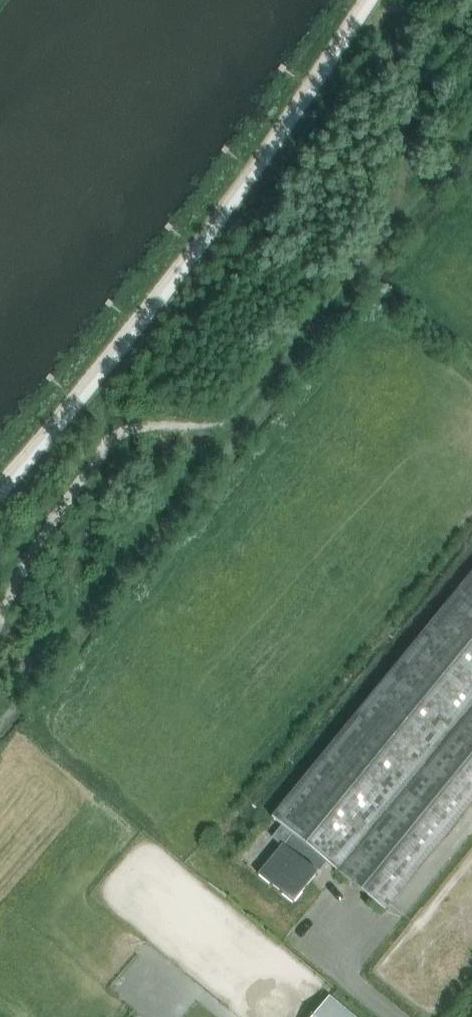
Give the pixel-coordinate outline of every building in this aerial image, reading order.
[(292,833),(259,874),(293,902),(327,861),(385,909),(471,802),(471,573),(272,817),(292,833)] [(329,996),(312,1016),(354,1016),(329,996)]
